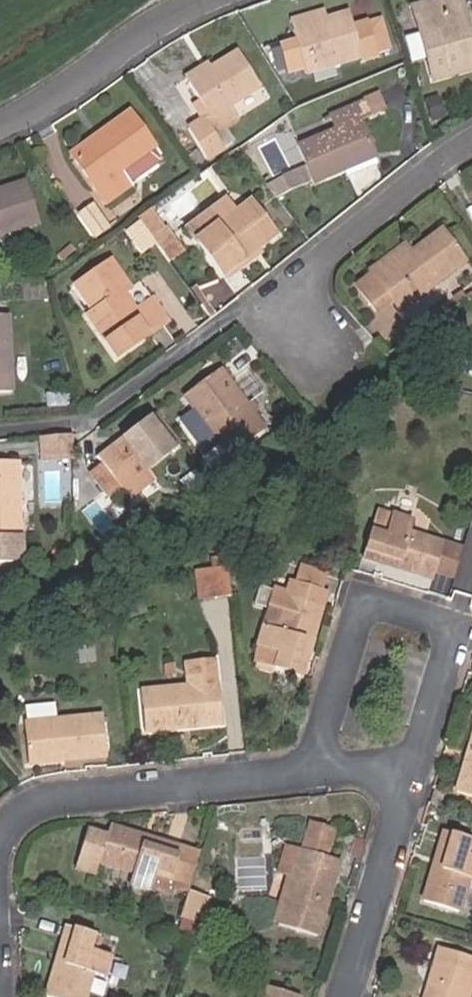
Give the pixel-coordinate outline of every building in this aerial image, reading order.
[(451,4),(466,62),(471,60),(471,46),(461,2),(451,4)] [(451,4),(414,14),(433,88),(471,80),(471,60),(466,62),(451,4)] [(284,24),(289,36),(319,24),(314,13),(284,24)] [(319,24),(289,36),(306,81),(356,60),(359,69),(380,61),(366,26),(350,32),(343,16),(319,24)] [(205,118),(197,122),(184,129),(201,159),(216,151),(208,136),(232,123),(224,109),(256,91),(238,57),(212,70),(186,84),(197,103),(205,118)] [(186,84),(212,70),(208,62),(182,75),(186,84)] [(428,97),(431,119),(445,117),(442,95),(428,97)] [(189,107),(197,122),(205,118),(197,103),(189,107)] [(333,173),(368,159),(356,129),(380,120),(372,104),(325,123),(330,137),(291,152),(307,192),(336,181),(333,173)] [(102,135),(70,153),(99,200),(126,183),(125,181),(117,167),(149,148),(152,146),(128,109),(98,128),(102,135)] [(66,147),(70,153),(102,135),(98,128),(66,147)] [(149,148),(117,167),(125,181),(158,162),(149,148)] [(371,167),(368,159),(333,173),(336,181),(371,167)] [(38,222),(26,180),(0,187),(0,234),(38,222)] [(178,228),(191,244),(230,216),(217,199),(178,228)] [(92,203),(78,213),(93,236),(108,226),(92,203)] [(230,216),(191,244),(220,284),(236,272),(232,266),(272,236),(247,203),(230,216)] [(161,232),(151,239),(163,256),(173,248),(161,232)] [(431,238),(400,259),(365,285),(360,279),(343,291),(361,316),(379,304),(388,317),(454,270),(431,238)] [(365,285),(400,259),(394,250),(358,276),(360,279),(365,285)] [(171,259),(158,270),(183,301),(196,290),(171,259)] [(107,303),(115,298),(121,293),(103,268),(68,293),(86,318),(80,322),(100,350),(110,364),(138,344),(161,329),(143,303),(127,315),(120,305),(112,309),(107,303)] [(120,305),(115,298),(107,303),(112,309),(120,305)] [(460,373),(471,380),(471,354),(460,373)] [(214,375),(179,402),(191,418),(216,449),(227,463),(263,435),(214,375)] [(216,449),(191,418),(180,426),(205,458),(216,449)] [(117,496),(140,480),(170,459),(146,427),(94,465),(98,471),(87,480),(105,505),(117,496)] [(74,445),(44,447),(44,470),(74,468),(74,445)] [(22,475),(0,475),(0,576),(13,576),(23,567),(22,475)] [(149,492),(140,480),(117,496),(126,509),(149,492)] [(374,532),(366,558),(434,580),(437,572),(446,543),(412,532),(415,521),(395,514),(388,536),(374,532)] [(457,578),(465,549),(446,543),(437,572),(457,578)] [(234,598),(231,568),(213,570),(216,601),(234,598)] [(322,592),(326,578),(295,568),(291,582),(322,592)] [(216,601),(213,570),(200,572),(203,602),(216,601)] [(291,582),(277,630),(265,627),(259,648),(255,663),(270,668),(302,677),(323,609),(317,607),(322,592),(291,582)] [(277,630),(287,594),(275,591),(265,627),(277,630)] [(78,647),(81,663),(97,661),(95,644),(78,647)] [(200,686),(143,692),(146,733),(224,725),(220,685),(218,662),(198,664),(200,686)] [(56,721),(55,706),(26,709),(27,723),(56,721)] [(30,766),(107,758),(103,717),(56,721),(27,723),(25,724),(30,766)] [(458,792),(471,796),(471,745),(458,792)] [(302,851),(293,880),(279,925),(319,936),(341,863),(326,859),(335,832),(310,824),(302,851)] [(98,874),(102,863),(135,874),(131,884),(153,890),(159,872),(174,876),(181,848),(113,827),(110,835),(88,829),(76,867),(98,874)] [(446,832),(426,901),(461,912),(471,878),(471,879),(471,858),(468,857),(471,845),(471,840),(446,832)] [(275,875),(293,880),(302,851),(284,846),(275,875)] [(192,881),(201,854),(181,848),(174,876),(192,881)] [(185,901),(192,881),(174,876),(159,872),(153,890),(185,901)] [(191,890),(181,920),(202,927),(211,897),(191,890)] [(68,928),(48,996),(49,996),(87,996),(94,974),(106,977),(112,957),(96,953),(100,938),(68,928)] [(441,949),(426,996),(469,996),(471,987),(471,959),(441,949)] [(263,987),(260,996),(296,996),(263,987)]
